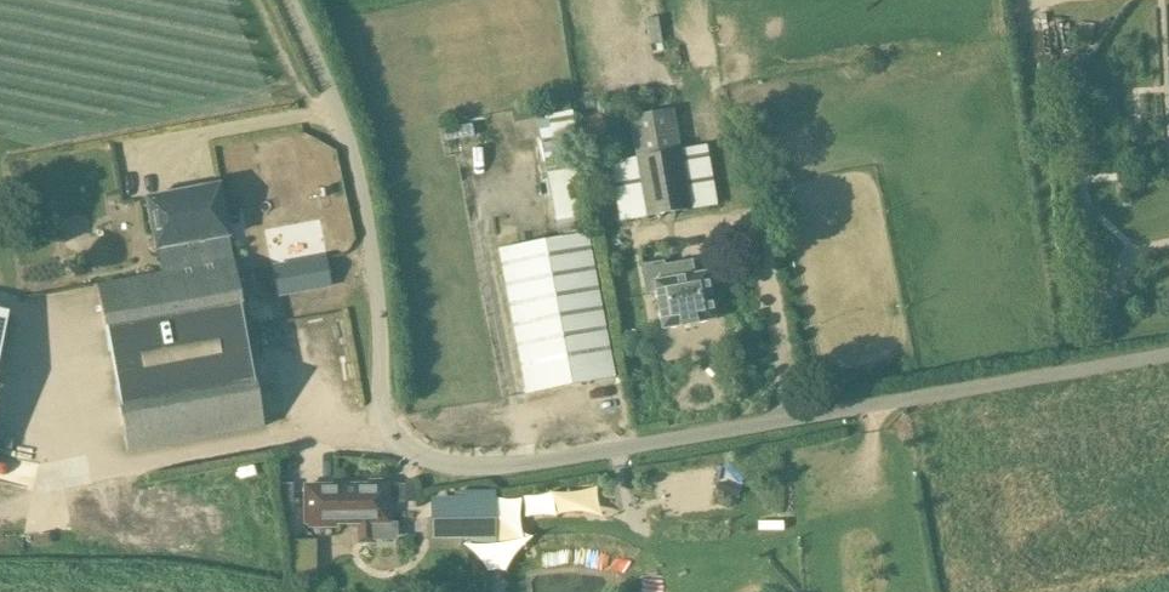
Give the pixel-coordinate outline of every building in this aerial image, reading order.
[(718,205),(707,145),(682,149),(674,109),(629,116),(636,158),(610,162),(620,222),(718,205)] [(581,223),(578,168),(549,170),(552,225),(581,223)] [(246,328),(227,236),(218,186),(147,199),(161,273),(96,284),(109,354),(112,353),(118,383),(115,384),(127,453),(264,428),(251,359),(248,359),(242,329),(246,328)] [(498,250),(526,394),(614,377),(587,233),(498,250)] [(279,296),(331,286),(325,258),(299,262),(299,263),(301,276),(277,280),(279,296)] [(714,320),(706,273),(694,275),(692,260),(664,265),(663,261),(641,265),(645,294),(655,292),(661,329),(714,320)] [(371,523),(387,522),(387,485),(382,485),(382,481),(367,481),(367,485),(303,486),(303,524),(359,522),(359,542),(371,542),(371,523)] [(415,501),(416,486),(396,484),(395,499),(415,501)] [(492,496),(466,496),(466,501),(433,502),(434,526),(452,526),(452,536),(492,535),(492,496)] [(294,571),(315,571),(315,542),(293,542),(294,571)]
